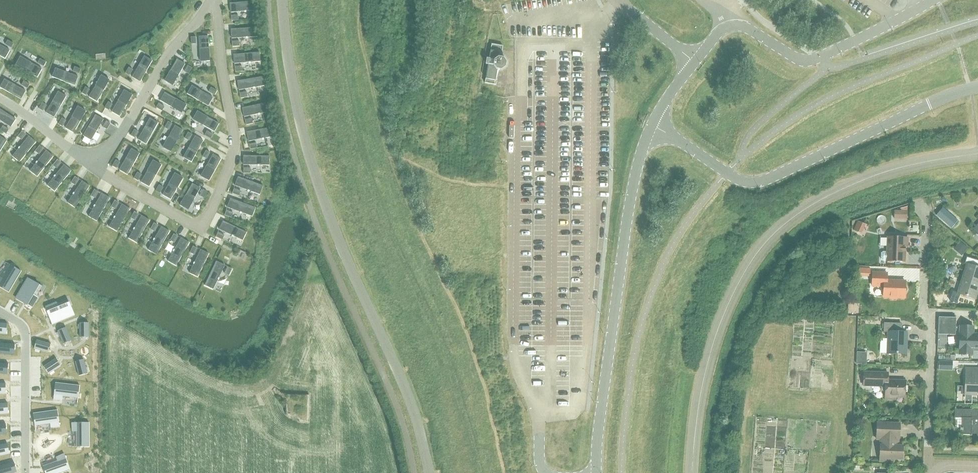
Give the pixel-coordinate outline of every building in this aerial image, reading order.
[(257,10),(256,1),(229,3),(230,13),(244,11),(244,12),(246,12),(246,11),(257,10)] [(257,37),(256,27),(230,29),(231,38),(245,37),(245,38),(247,38),(247,37),(257,37)] [(209,61),(208,36),(198,37),(200,61),(209,61)] [(488,65),(484,83),(496,85),(499,70),(501,70),(505,68),(506,63),(503,58),(501,58),(503,46),(492,44),(489,59),(487,59),(485,65),(488,65)] [(0,45),(0,56),(5,58),(9,50),(0,45)] [(260,61),(259,52),(233,55),(234,64),(248,62),(248,63),(250,63),(250,62),(260,61)] [(140,82),(152,61),(144,56),(132,77),(140,82)] [(42,69),(20,57),(15,65),(37,77),(42,69)] [(172,85),(185,64),(177,59),(164,81),(172,85)] [(74,85),(78,77),(55,68),(52,77),(74,85)] [(97,102),(109,80),(101,75),(89,97),(97,102)] [(264,86),(263,77),(237,81),(238,90),(252,88),(253,88),(254,88),(254,87),(264,86)] [(4,79),(0,87),(0,88),(21,99),(25,91),(4,79)] [(213,98),(191,86),(187,94),(208,106),(213,98)] [(119,116),(132,95),(124,90),(111,112),(119,116)] [(54,117),(66,96),(58,91),(46,113),(54,117)] [(186,105),(164,92),(160,100),(181,113),(186,105)] [(269,112),(267,103),(242,108),(244,117),(258,114),(258,115),(260,114),(259,114),(269,112)] [(73,133),(86,111),(77,106),(65,128),(73,133)] [(0,109),(0,121),(10,127),(16,119),(0,109)] [(219,123),(197,111),(192,119),(214,132),(219,123)] [(91,140),(103,119),(95,115),(83,136),(91,140)] [(146,144),(158,123),(149,118),(137,139),(146,144)] [(170,152),(183,130),(175,125),(162,147),(170,152)] [(274,136),(273,127),(246,132),(248,141),(261,139),(262,139),(263,139),(263,138),(274,136)] [(21,140),(26,135),(22,131),(17,137),(21,140)] [(19,162),(35,142),(28,136),(19,147),(18,148),(18,149),(12,156),(19,162)] [(191,162),(203,141),(195,136),(183,157),(191,162)] [(39,154),(43,149),(39,146),(35,151),(39,154)] [(127,175),(139,153),(131,149),(119,170),(127,175)] [(37,177),(53,156),(46,150),(37,162),(36,161),(35,163),(36,163),(30,171),(37,177)] [(208,181),(221,159),(212,154),(200,176),(208,181)] [(269,165),(269,156),(243,156),(243,165),(257,165),(257,166),(259,166),(259,165),(269,165)] [(56,168),(61,163),(57,160),(53,165),(56,168)] [(149,187),(161,165),(153,160),(141,182),(149,187)] [(54,191),(71,171),(64,165),(55,175),(54,175),(53,176),(54,177),(47,185),(54,191)] [(170,199),(183,178),(174,173),(162,195),(170,199)] [(263,186),(238,177),(234,186),(247,190),(247,191),(249,192),(249,191),(260,195),(263,186)] [(75,208),(89,186),(82,181),(74,193),(73,192),(72,194),(73,194),(67,203),(75,208)] [(188,210),(200,188),(192,183),(180,205),(188,210)] [(96,221),(110,198),(101,193),(95,205),(94,205),(93,206),(94,207),(88,216),(96,221)] [(255,208),(230,198),(227,207),(240,212),(239,213),(241,213),(252,217),(255,208)] [(117,231),(130,209),(122,204),(115,216),(114,216),(113,218),(114,218),(109,227),(117,231)] [(900,210),(894,210),(894,219),(907,219),(908,211),(900,210)] [(136,243),(149,220),(141,216),(134,228),(133,229),(133,230),(128,238),(136,243)] [(246,232),(223,221),(219,229),(231,235),(231,236),(233,237),(233,236),(242,240),(246,232)] [(156,255),(169,231),(161,227),(154,239),(154,238),(153,240),(148,250),(156,255)] [(880,253),(880,259),(882,261),(887,261),(886,261),(904,262),(904,255),(904,247),(906,247),(907,237),(887,237),(887,252),(882,251),(880,253)] [(176,266),(189,243),(181,238),(174,250),(173,249),(172,251),(173,251),(167,261),(176,266)] [(960,241),(956,246),(964,252),(968,248),(960,241)] [(197,277),(208,253),(200,249),(194,262),(193,262),(193,264),(189,273),(197,277)] [(949,301),(957,303),(960,294),(974,299),(977,286),(977,268),(977,264),(977,261),(966,257),(964,265),(966,265),(958,293),(953,291),(949,301)] [(218,278),(224,265),(216,261),(204,285),(213,289),(218,279),(218,280),(219,278),(218,278)] [(8,291),(20,271),(9,265),(1,278),(0,278),(0,287),(8,291)] [(872,273),(871,286),(881,286),(883,288),(883,297),(889,297),(890,299),(895,299),(896,297),(904,298),(904,293),(906,292),(907,290),(906,287),(904,286),(905,281),(886,281),(887,273),(872,273)] [(27,277),(15,298),(30,307),(37,296),(33,294),(38,284),(27,277)] [(56,302),(44,307),(51,323),(73,314),(68,302),(58,306),(56,302)] [(938,317),(938,334),(955,335),(955,318),(938,317)] [(88,323),(79,323),(79,335),(88,335),(88,323)] [(883,332),(888,332),(888,354),(905,354),(905,339),(906,339),(907,332),(901,332),(901,324),(884,323),(883,332)] [(959,353),(972,354),(972,349),(977,350),(977,333),(973,333),(974,326),(960,325),(959,353)] [(65,327),(57,330),(62,342),(70,338),(65,327)] [(35,340),(33,348),(45,351),(47,343),(35,340)] [(14,355),(14,345),(0,343),(0,353),(14,355)] [(53,360),(43,367),(48,374),(58,367),(53,360)] [(938,361),(938,370),(952,370),(952,361),(938,361)] [(84,362),(75,364),(78,375),(87,373),(84,362)] [(966,367),(965,394),(977,394),(977,367),(966,367)] [(884,392),(884,399),(895,399),(896,396),(904,396),(905,381),(887,380),(887,373),(864,372),(864,385),(881,386),(881,390),(883,392),(884,392)] [(55,382),(53,399),(61,399),(61,395),(77,397),(79,385),(55,382)] [(0,404),(0,414),(8,414),(7,404),(0,404)] [(954,409),(954,417),(954,427),(961,428),(961,434),(971,434),(971,433),(977,433),(977,437),(977,409),(954,409)] [(57,410),(33,413),(35,425),(51,423),(51,427),(59,426),(57,410)] [(88,422),(71,422),(72,430),(76,430),(76,446),(88,446),(88,422)] [(899,438),(899,424),(876,423),(876,439),(880,439),(880,445),(879,461),(893,462),(893,459),(902,459),(902,446),(895,446),(896,438),(899,438)] [(0,445),(0,455),(9,454),(7,444),(0,445)] [(43,467),(45,472),(60,472),(70,470),(64,454),(56,457),(58,461),(43,467)] [(0,466),(0,472),(13,472),(16,472),(14,462),(0,466)]
